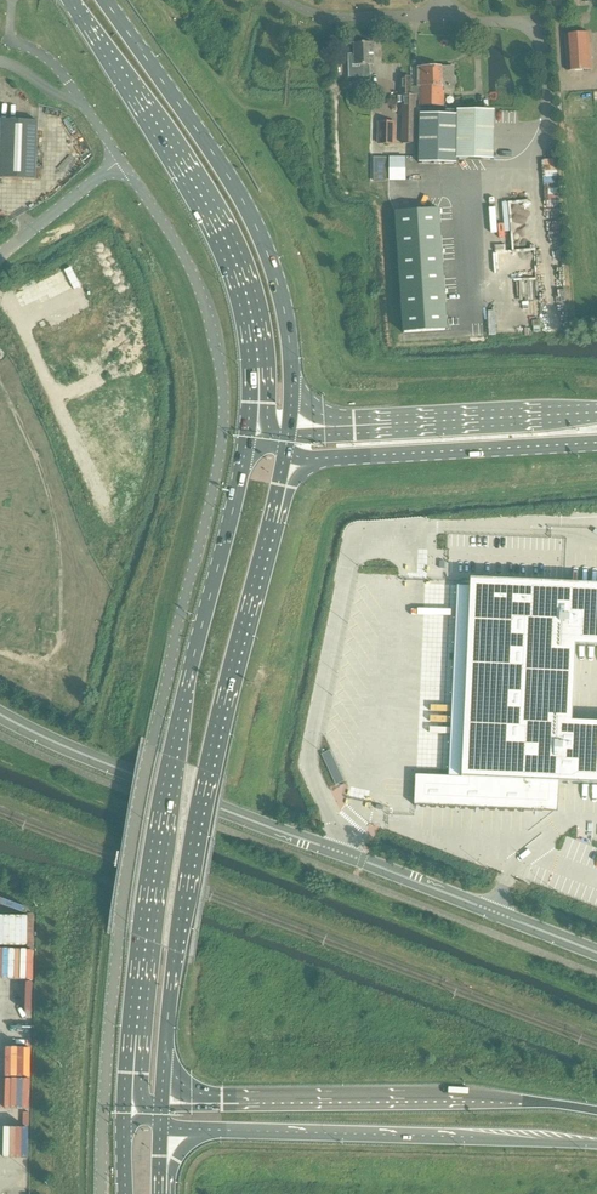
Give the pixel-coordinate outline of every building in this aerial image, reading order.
[(565,35),(567,71),(592,69),(589,33),(565,35)] [(354,54),(347,55),(348,78),(370,77),(370,65),(373,65),(373,59),(374,59),(373,50),(373,43),(354,44),(354,54)] [(456,84),(456,78),(454,77),(453,67),(417,68),(418,87),(420,87),(419,94),(416,94),(416,101),(419,101),(419,107),(444,107),(444,103),(444,92),(454,92),(453,86),(456,84)] [(403,144),(415,144),(416,101),(416,94),(411,94),(411,77),(401,77),(401,94),(403,94),(403,109),(399,109),(399,115),(403,115),(403,144)] [(494,111),(457,110),(457,115),(456,159),(493,160),(494,111)] [(420,114),(419,164),(456,164),(456,159),(457,115),(420,114)] [(36,180),(38,122),(1,120),(1,127),(0,127),(0,178),(36,180)] [(379,122),(379,144),(394,144),(394,123),(379,122)] [(404,157),(389,157),(389,180),(404,180),(404,157)] [(386,159),(374,159),(374,182),(386,182),(386,159)] [(396,211),(394,211),(403,333),(404,333),(404,332),(445,330),(446,330),(447,330),(439,208),(437,208),(437,209),(396,212),(396,211)] [(470,586),(461,777),(448,776),(415,775),(414,806),(543,812),(543,804),(528,803),(528,793),(544,794),(544,782),(559,782),(596,784),(596,723),(572,721),(575,645),(596,646),(596,585),(470,579),(470,586)]
